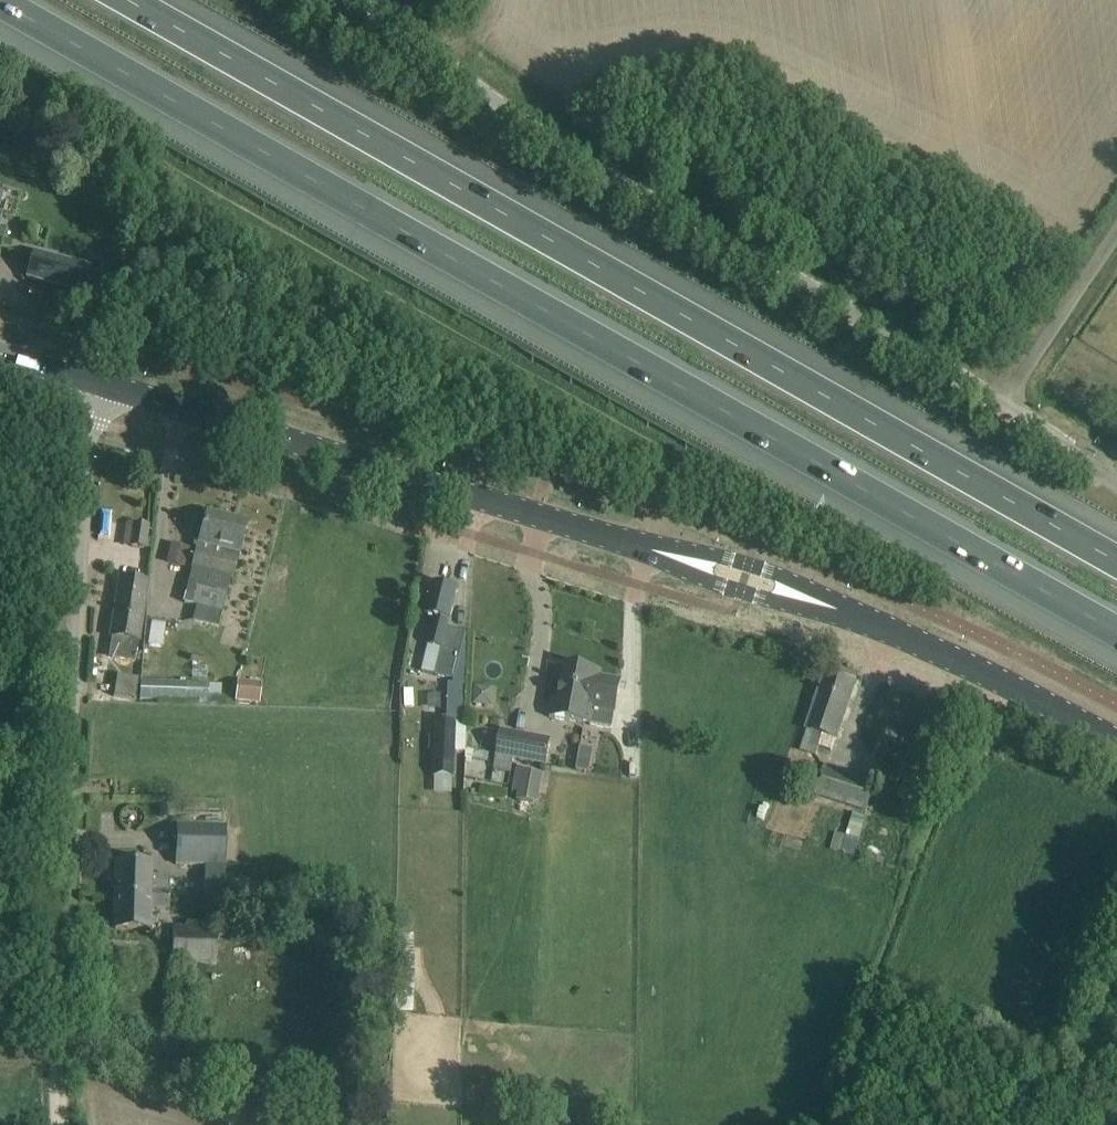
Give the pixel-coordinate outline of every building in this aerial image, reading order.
[(90,267),(34,252),(27,278),(83,293),(90,267)] [(207,512),(202,533),(184,602),(197,606),(193,621),(220,628),(233,578),(248,522),(207,512)] [(131,546),(145,548),(148,526),(135,524),(131,546)] [(168,561),(186,565),(191,545),(173,541),(168,561)] [(114,659),(135,662),(146,595),(142,595),(144,581),(121,577),(111,637),(118,638),(114,659)] [(436,676),(455,680),(466,632),(449,628),(458,589),(434,583),(429,604),(426,615),(435,618),(428,646),(442,649),(436,676)] [(553,700),(550,718),(585,724),(612,729),(615,713),(616,713),(622,681),(601,677),(602,671),(566,664),(559,701),(553,700)] [(193,666),(192,678),(209,678),(209,666),(193,666)] [(802,751),(817,755),(824,734),(836,738),(854,682),(827,673),(802,751)] [(114,696),(136,700),(140,679),(117,675),(114,696)] [(140,701),(209,703),(209,701),(210,685),(210,683),(141,680),(140,701)] [(235,701),(261,704),(263,684),(238,681),(235,701)] [(448,684),(447,720),(465,721),(467,685),(448,684)] [(477,684),(476,703),(495,703),(496,685),(477,684)] [(210,685),(209,701),(221,701),(221,685),(210,685)] [(437,722),(435,776),(454,777),(456,722),(437,722)] [(514,759),(547,766),(552,740),(500,731),(494,769),(511,773),(514,759)] [(468,748),(466,757),(488,761),(489,752),(468,748)] [(581,748),(577,771),(590,773),(594,750),(581,748)] [(866,812),(875,785),(825,769),(816,796),(866,812)] [(518,799),(539,802),(543,774),(522,771),(518,799)] [(842,852),(855,856),(866,816),(853,812),(842,852)] [(203,892),(223,893),(227,826),(179,823),(176,864),(205,865),(203,892)] [(117,863),(116,896),(169,898),(170,876),(150,876),(150,864),(117,863)] [(169,898),(116,896),(116,929),(138,930),(148,930),(149,908),(169,909),(169,898)] [(172,928),(171,963),(218,964),(219,929),(172,928)] [(414,936),(397,935),(398,979),(414,979),(414,936)]
